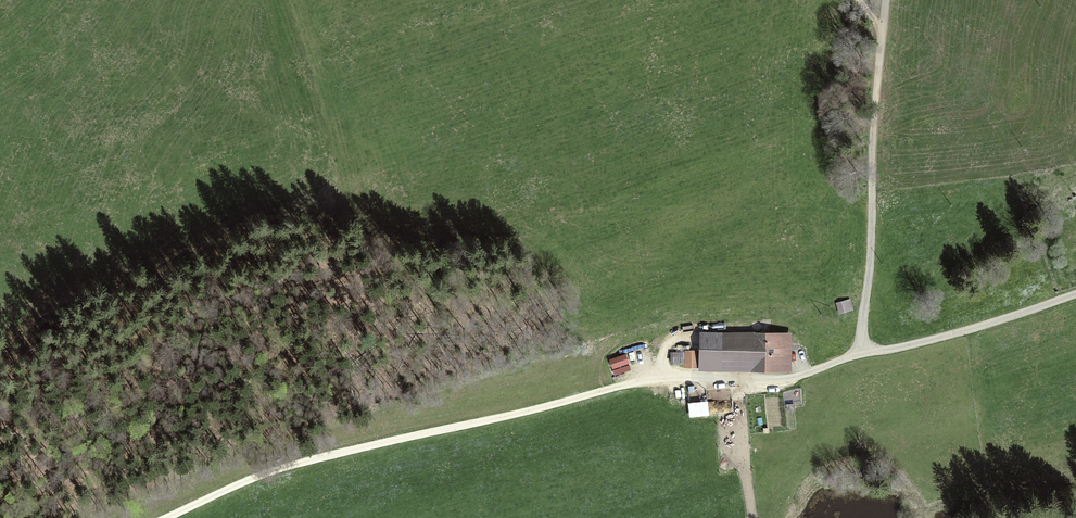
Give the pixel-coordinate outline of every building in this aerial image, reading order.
[(850,299),(836,303),(839,315),(854,310),(850,299)] [(744,369),(787,370),(787,335),(699,333),(698,363),(744,364),(744,369)] [(685,353),(685,354),(671,354),(671,362),(685,362),(685,363),(696,364),(696,353),(685,353)]
